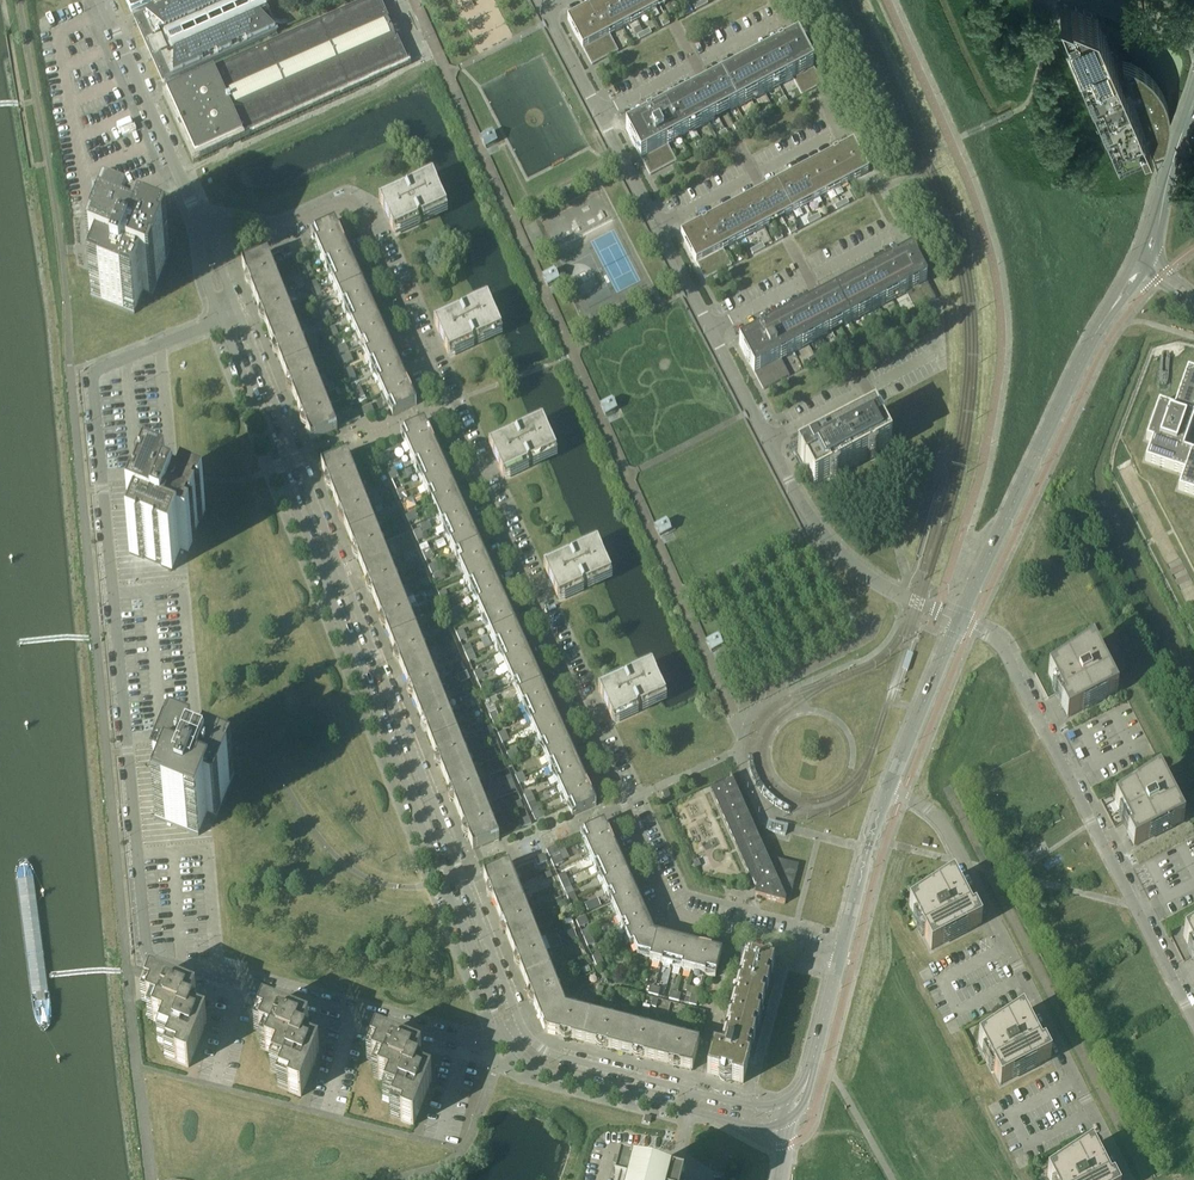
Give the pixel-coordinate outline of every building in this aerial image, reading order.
[(131,13),(160,0),(126,0),(131,13)] [(135,21),(163,83),(276,33),(261,0),(182,0),(135,21)] [(168,93),(169,96),(196,155),(217,146),(224,142),(227,141),(232,139),(238,136),(241,135),(405,61),(394,37),(393,38),(391,34),(388,28),(386,23),(388,23),(377,0),(375,0),(213,72),(211,69),(198,75),(200,78),(168,93)] [(592,6),(592,5),(587,7),(588,8),(567,19),(591,65),(618,52),(607,32),(613,29),(614,32),(630,23),(629,20),(640,14),(642,17),(659,8),(657,5),(663,2),(667,0),(604,0),(592,6)] [(1072,3),(1070,7),(1059,2),(1067,22),(1064,23),(1117,151),(1141,141),(1143,145),(1149,143),(1150,143),(1146,134),(1148,133),(1152,146),(1163,143),(1165,136),(1167,129),(1169,116),(1168,107),(1167,99),(1164,91),(1160,84),(1152,73),(1145,67),(1135,60),(1125,64),(1129,78),(1124,82),(1112,53),(1110,48),(1104,32),(1100,23),(1096,14),(1072,3)] [(646,119),(625,130),(630,139),(636,150),(650,176),(676,162),(668,146),(666,142),(671,139),(672,142),(689,134),(687,131),(699,125),(700,128),(708,123),(714,120),(717,119),(715,115),(721,112),(726,110),(727,113),(731,111),(738,108),(745,104),(743,101),(755,95),(756,98),(765,93),(773,89),(771,86),(783,80),(784,83),(792,79),(801,96),(822,85),(798,39),(782,47),(782,46),(777,48),(778,49),(776,50),(778,53),(774,55),(773,52),(769,54),(768,55),(759,59),(754,62),(755,65),(746,70),(745,67),(740,69),(731,74),(726,77),(727,79),(724,81),(723,82),(722,79),(715,82),(712,84),(708,86),(702,89),(698,91),(692,94),(694,97),(690,99),(688,96),(686,98),(674,104),(670,106),(671,109),(662,114),(661,111),(657,113),(654,115),(651,116),(650,115),(646,117),(646,119)] [(496,143),(491,133),(480,139),(485,148),(496,143)] [(707,139),(701,142),(703,147),(709,144),(707,139)] [(697,151),(703,147),(701,142),(694,146),(697,151)] [(833,153),(770,186),(763,190),(754,195),(706,221),(705,219),(701,222),(701,223),(680,234),(705,280),(731,266),(721,246),(726,244),(727,247),(744,238),(742,235),(754,229),(755,232),(772,223),(770,220),(776,217),(781,214),(783,217),(800,208),(798,205),(805,202),(810,199),(811,202),(828,193),(826,191),(832,187),(838,184),(839,187),(854,179),(855,180),(860,177),(859,177),(868,172),(853,143),(837,151),(837,150),(832,152),(833,153)] [(433,179),(409,189),(408,190),(408,191),(405,192),(404,191),(380,202),(394,234),(418,223),(418,222),(422,220),(422,221),(447,210),(433,179)] [(806,221),(809,225),(821,219),(818,214),(806,221)] [(362,284),(353,264),(335,223),(311,234),(321,257),(319,258),(322,264),(324,263),(325,267),(324,267),(327,274),(328,273),(330,276),(328,277),(331,284),(333,283),(334,286),(333,287),(335,294),(337,293),(338,294),(362,284)] [(138,252),(125,247),(130,236),(107,227),(89,271),(99,275),(90,296),(134,314),(143,292),(152,296),(170,252),(147,243),(142,241),(138,252)] [(750,251),(752,255),(764,248),(762,244),(750,251)] [(291,254),(289,249),(282,252),(284,257),(291,254)] [(294,253),(298,260),(307,256),(304,249),(294,253)] [(841,327),(858,318),(857,315),(868,309),(870,312),(878,308),(886,304),(884,301),(896,295),(898,297),(906,293),(915,310),(935,299),(911,253),(896,261),(895,260),(891,262),(891,263),(890,264),(891,267),(887,269),(886,266),(881,269),(883,273),(874,278),(872,274),(867,276),(868,279),(864,281),(859,284),(858,281),(853,284),(855,288),(846,293),(844,288),(839,291),(841,294),(837,296),(835,293),(820,301),(806,309),(807,312),(803,314),(802,311),(797,313),(799,318),(790,322),(788,318),(783,321),(784,324),(775,328),(774,325),(764,331),(763,330),(759,332),(760,333),(739,344),(763,390),(789,376),(779,356),(784,354),(785,357),(802,348),(800,345),(812,339),(813,342),(830,333),(829,330),(834,327),(839,324),(841,327)] [(241,266),(246,278),(249,277),(253,288),(251,289),(255,301),(282,290),(268,255),(241,266)] [(309,266),(302,270),(306,279),(313,276),(309,266)] [(543,277),(547,286),(558,281),(553,272),(543,277)] [(389,344),(375,313),(362,284),(338,294),(339,296),(337,297),(340,304),(342,303),(343,306),(342,307),(344,314),(346,313),(348,316),(346,317),(349,323),(350,323),(352,326),(350,327),(353,333),(355,332),(365,355),(389,344)] [(322,296),(318,286),(311,289),(315,299),(322,296)] [(282,290),(255,301),(260,313),(263,312),(267,323),(264,324),(269,336),(295,325),(282,290)] [(487,301),(464,311),(463,312),(463,313),(459,314),(459,313),(434,325),(448,356),(473,345),(472,344),(476,342),(477,343),(501,332),(487,301)] [(325,307),(318,310),(323,319),(330,316),(325,307)] [(892,316),(895,321),(901,317),(898,312),(892,316)] [(864,330),(867,335),(879,329),(876,324),(864,330)] [(295,325),(269,336),(274,348),(277,347),(281,357),(278,358),(283,371),(309,360),(295,325)] [(334,326),(327,329),(331,339),(338,336),(334,326)] [(345,344),(335,348),(339,355),(348,351),(345,344)] [(416,405),(402,374),(389,344),(365,355),(366,357),(364,357),(367,364),(369,363),(370,366),(368,367),(371,374),(373,373),(375,376),(373,377),(376,384),(377,383),(379,386),(377,387),(380,393),(382,393),(392,416),(416,405)] [(340,358),(343,365),(352,361),(349,354),(340,358)] [(808,360),(810,365),(823,359),(820,354),(808,360)] [(309,360),(283,371),(288,383),(290,382),(292,385),(295,392),(292,393),(297,405),(323,395),(309,360)] [(337,379),(343,377),(339,367),(333,369),(337,379)] [(351,367),(344,370),(348,380),(355,377),(351,367)] [(1182,451),(1193,417),(1193,373),(1187,371),(1174,409),(1159,404),(1158,404),(1146,439),(1146,440),(1151,442),(1145,461),(1183,474),(1178,489),(1178,490),(1193,495),(1193,455),(1182,451)] [(360,387),(353,390),(357,400),(364,396),(360,387)] [(323,395),(297,405),(301,417),(304,416),(308,427),(306,428),(311,441),(337,430),(323,395)] [(611,401),(600,406),(605,415),(616,410),(611,401)] [(371,405),(361,409),(364,416),(374,412),(371,405)] [(357,411),(348,415),(351,422),(360,418),(357,411)] [(797,454),(802,464),(814,486),(891,445),(874,414),(797,454)] [(451,483),(443,464),(424,422),(400,433),(411,456),(409,457),(412,464),(414,463),(415,466),(413,467),(416,474),(418,473),(419,476),(418,477),(421,483),(422,483),(424,486),(422,487),(425,493),(427,492),(427,494),(451,483)] [(542,423),(530,428),(517,434),(518,435),(514,436),(489,447),(494,457),(496,456),(500,466),(498,467),(503,478),(528,467),(527,466),(531,464),(531,465),(556,454),(542,423)] [(366,460),(376,456),(373,449),(363,453),(366,460)] [(379,455),(383,462),(392,458),(389,451),(379,455)] [(321,467),(326,479),(329,478),(331,484),(333,489),(330,490),(335,502),(361,491),(347,456),(321,467)] [(394,468),(387,471),(391,481),(398,477),(394,468)] [(478,543),(470,524),(451,483),(427,494),(438,517),(436,517),(439,524),(441,523),(441,525),(442,526),(440,527),(443,534),(445,533),(446,536),(445,537),(448,543),(449,543),(451,546),(449,547),(452,553),(454,553),(454,554),(478,543)] [(168,496),(147,487),(143,497),(144,498),(135,520),(134,519),(130,530),(137,533),(129,554),(140,558),(140,556),(162,565),(161,567),(172,571),(180,550),(188,553),(192,543),(191,542),(200,520),(201,521),(205,511),(184,502),(179,514),(166,509),(164,505),(168,496)] [(403,488),(396,491),(400,500),(407,497),(403,488)] [(361,491),(335,502),(340,514),(342,513),(347,524),(344,525),(349,537),(375,526),(361,491)] [(381,505),(374,508),(377,514),(383,512),(381,505)] [(405,516),(408,523),(418,519),(415,511),(405,516)] [(665,522),(654,527),(659,536),(670,531),(665,522)] [(375,526),(349,537),(354,549),(356,548),(360,559),(358,560),(363,572),(389,561),(375,526)] [(405,526),(397,529),(400,536),(408,533),(405,526)] [(420,529),(412,532),(417,541),(424,538),(420,529)] [(515,624),(501,594),(478,543),(454,554),(465,577),(463,578),(466,584),(468,584),(469,587),(467,588),(470,594),(472,593),(474,597),(472,597),(475,604),(476,603),(478,607),(476,607),(479,614),(481,613),(482,616),(481,617),(484,624),(485,623),(487,626),(485,627),(488,633),(490,633),(491,635),(515,624)] [(597,545),(585,550),(572,556),(573,557),(569,558),(568,558),(544,569),(558,600),(582,589),(582,588),(586,586),(586,587),(611,576),(597,545)] [(428,548),(421,552),(425,561),(433,558),(428,548)] [(416,551),(407,555),(410,561),(418,558),(416,551)] [(389,561),(363,572),(367,584),(370,582),(371,586),(374,593),(371,594),(376,606),(402,596),(389,561)] [(437,562),(428,567),(431,574),(441,569),(437,562)] [(432,576),(435,583),(445,579),(442,572),(432,576)] [(445,590),(438,593),(442,603),(449,600),(445,590)] [(437,602),(434,595),(428,597),(431,605),(430,605),(432,610),(439,607),(437,602)] [(402,596),(376,606),(381,618),(384,617),(388,628),(385,629),(390,641),(416,631),(402,596)] [(458,619),(454,610),(452,604),(444,607),(451,622),(458,619)] [(542,684),(528,653),(515,624),(491,635),(491,636),(490,637),(493,644),(494,643),(496,646),(494,647),(497,653),(499,653),(500,656),(498,657),(501,663),(503,663),(504,666),(503,667),(506,673),(507,672),(518,695),(542,684)] [(463,629),(455,633),(460,642),(467,639),(463,629)] [(416,631),(390,641),(395,653),(397,652),(402,663),(399,664),(404,676),(430,665),(416,631)] [(717,637),(707,642),(706,642),(711,652),(721,646),(717,637)] [(476,659),(472,649),(469,644),(462,647),(469,662),(476,659)] [(1048,673),(1058,694),(1064,704),(1060,706),(1067,719),(1117,693),(1107,673),(1103,675),(1099,666),(1103,664),(1092,644),(1080,652),(1082,655),(1061,669),(1060,665),(1048,673)] [(455,674),(465,670),(462,662),(452,667),(455,674)] [(430,665),(404,676),(408,688),(411,687),(415,698),(413,699),(417,711),(444,700),(430,665)] [(652,667),(640,672),(627,678),(627,679),(624,681),(623,680),(598,691),(612,722),(637,711),(637,710),(640,708),(641,709),(665,698),(652,667)] [(480,669),(473,672),(478,682),(485,678),(480,669)] [(466,672),(457,676),(460,683),(469,679),(466,672)] [(569,745),(555,714),(542,684),(518,695),(518,697),(517,698),(520,704),(521,704),(523,707),(521,707),(524,714),(526,713),(527,717),(526,717),(529,724),(530,723),(532,726),(530,727),(533,734),(535,733),(545,756),(569,745)] [(491,687),(482,691),(485,698),(494,694),(491,687)] [(486,701),(489,708),(499,703),(495,696),(486,701)] [(444,700),(417,711),(422,722),(425,721),(429,732),(426,733),(431,745),(458,735),(444,700)] [(496,711),(489,714),(493,724),(500,721),(496,711)] [(493,733),(490,726),(483,729),(486,735),(493,733)] [(505,731),(498,734),(502,743),(509,740),(505,731)] [(458,735),(431,745),(436,757),(439,756),(441,762),(443,767),(440,768),(445,780),(471,770),(458,735)] [(596,806),(582,774),(569,745),(545,756),(545,757),(544,758),(547,764),(548,764),(550,767),(548,768),(551,774),(553,773),(554,777),(553,777),(556,784),(557,783),(559,787),(557,787),(560,794),(562,793),(572,816),(596,806)] [(516,748),(506,753),(509,760),(519,755),(516,748)] [(171,749),(154,792),(156,793),(160,795),(163,796),(154,818),(198,836),(207,814),(210,815),(216,818),(223,800),(234,774),(218,767),(211,765),(206,763),(202,773),(195,770),(199,760),(194,758),(192,757),(188,755),(177,751),(174,750),(171,749)] [(471,770),(445,780),(450,792),(452,791),(457,802),(454,803),(459,815),(485,804),(471,770)] [(522,772),(515,775),(519,784),(526,781),(522,772)] [(1114,802),(1127,827),(1130,833),(1127,835),(1133,847),(1184,822),(1173,802),(1170,803),(1166,795),(1169,793),(1159,773),(1158,773),(1146,781),(1148,784),(1128,797),(1126,794),(1114,802)] [(510,776),(495,782),(497,789),(504,786),(507,793),(515,790),(510,776)] [(767,857),(733,781),(711,791),(752,882),(756,880),(757,883),(754,896),(785,904),(786,901),(789,902),(798,865),(767,857)] [(530,791),(523,795),(528,804),(535,801),(530,791)] [(519,799),(510,802),(514,811),(523,808),(519,799)] [(485,804),(459,815),(463,827),(466,826),(470,836),(468,837),(473,850),(499,840),(485,804)] [(541,809),(532,813),(535,820),(544,816),(541,809)] [(528,817),(519,821),(521,828),(531,824),(528,817)] [(631,884),(623,865),(604,823),(580,834),(590,857),(589,858),(592,865),(593,864),(595,867),(593,868),(596,874),(598,874),(599,877),(597,878),(600,884),(602,884),(604,887),(602,888),(605,894),(606,893),(607,895),(631,884)] [(787,828),(783,827),(769,823),(767,830),(781,834),(785,835),(787,828)] [(555,846),(546,850),(549,857),(559,853),(555,846)] [(534,858),(537,866),(547,862),(544,854),(534,858)] [(560,856),(550,860),(554,867),(563,863),(560,856)] [(509,866),(483,876),(488,889),(491,888),(493,894),(495,898),(492,899),(497,911),(523,901),(509,866)] [(565,873),(558,876),(562,886),(569,882),(565,873)] [(909,907),(918,926),(931,950),(981,925),(975,912),(971,914),(968,907),(965,908),(960,900),(963,898),(953,878),(941,886),(943,889),(922,902),(920,899),(909,907)] [(654,935),(649,925),(631,884),(607,895),(617,918),(616,918),(619,925),(620,924),(622,927),(620,928),(623,935),(625,934),(626,937),(624,938),(627,944),(629,944),(630,946),(633,945),(637,954),(650,957),(649,961),(651,961),(658,936),(654,935)] [(574,893),(566,896),(571,905),(578,902),(574,893)] [(596,899),(585,904),(588,911),(599,906),(596,899)] [(523,901),(497,911),(502,923),(504,922),(507,928),(509,933),(506,934),(511,946),(537,936),(523,901)] [(585,916),(576,921),(579,928),(588,924),(585,916)] [(563,943),(577,937),(574,929),(559,935),(563,943)] [(1193,958),(1193,929),(1183,936),(1193,958)] [(590,934),(583,937),(587,946),(594,943),(590,934)] [(537,936),(511,946),(515,958),(518,957),(520,961),(522,968),(520,969),(524,981),(551,970),(537,936)] [(543,950),(550,948),(547,936),(540,938),(543,950)] [(715,978),(722,952),(658,936),(651,961),(652,961),(652,963),(659,965),(659,963),(661,964),(663,964),(662,966),(669,968),(670,966),(673,967),(673,969),(680,970),(680,969),(683,970),(683,971),(690,973),(690,971),(715,978)] [(599,953),(592,957),(596,966),(603,963),(599,953)] [(757,1028),(759,1019),(760,1018),(757,1017),(759,1011),(762,1011),(764,1000),(761,999),(763,993),(765,993),(766,994),(769,983),(766,982),(768,976),(770,976),(771,976),(773,966),(748,959),(723,1053),(713,1050),(707,1074),(719,1077),(719,1078),(720,1079),(721,1080),(723,1081),(724,1082),(725,1082),(727,1082),(728,1081),(730,1081),(730,1080),(743,1084),(748,1063),(753,1064),(755,1054),(754,1054),(754,1055),(752,1054),(752,1053),(748,1052),(750,1045),(753,1046),(755,1035),(752,1034),(754,1028),(756,1028),(757,1028)] [(571,982),(557,987),(551,970),(524,981),(529,993),(532,992),(533,996),(536,1003),(533,1004),(539,1019),(566,1008),(565,1005),(570,1003),(565,990),(573,987),(571,982)] [(204,1030),(207,1022),(195,1017),(197,1012),(192,1010),(196,998),(151,980),(146,992),(151,995),(147,1006),(157,1010),(153,1022),(164,1026),(159,1037),(171,1042),(166,1052),(178,1057),(176,1063),(188,1068),(204,1030)] [(648,993),(658,996),(660,989),(650,986),(648,993)] [(696,1006),(698,997),(699,996),(700,990),(688,986),(684,1003),(689,1004),(696,1006)] [(668,999),(678,1001),(681,994),(670,991),(668,999)] [(566,1008),(539,1019),(545,1032),(559,1036),(560,1033),(564,1034),(571,1036),(570,1039),(583,1042),(590,1015),(566,1008)] [(301,1097),(319,1051),(307,1047),(309,1041),(304,1039),(309,1028),(263,1009),(258,1022),(264,1024),(259,1035),(270,1040),(265,1051),(276,1055),(272,1067),(283,1071),(279,1082),(290,1086),(288,1092),(301,1097)] [(611,1012),(610,1019),(620,1021),(622,1015),(611,1012)] [(978,1042),(988,1061),(1000,1085),(1050,1059),(1044,1047),(1041,1048),(1037,1041),(1035,1043),(1029,1034),(1032,1032),(1033,1032),(1022,1012),(1010,1020),(1012,1023),(991,1037),(990,1034),(978,1042)] [(626,1024),(590,1015),(583,1042),(596,1045),(596,1043),(607,1045),(607,1048),(619,1051),(626,1024)] [(662,1033),(626,1024),(619,1051),(632,1055),(632,1052),(643,1055),(643,1058),(655,1061),(662,1033)] [(699,1043),(662,1033),(655,1061),(668,1064),(668,1061),(680,1064),(679,1067),(692,1070),(699,1043)] [(413,1126),(431,1081),(420,1076),(422,1071),(417,1069),(421,1057),(376,1038),(371,1051),(376,1053),(372,1065),(382,1069),(378,1080),(389,1085),(384,1096),(396,1101),(391,1111),(403,1116),(400,1121),(413,1126)] [(1081,1157),(1060,1171),(1059,1168),(1047,1176),(1049,1179),(1109,1179),(1106,1175),(1104,1177),(1098,1168),(1101,1166),(1091,1146),(1079,1154),(1081,1157)]
